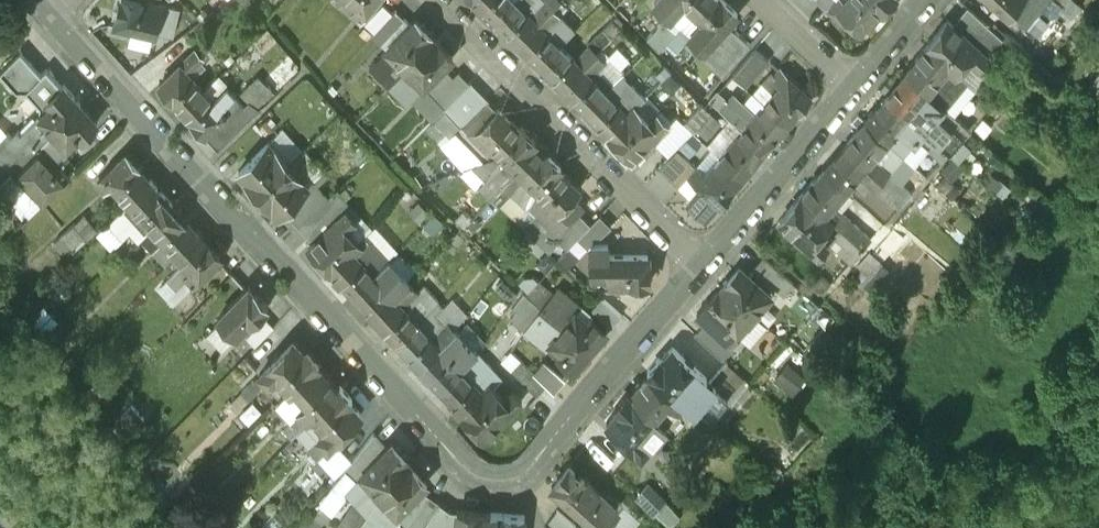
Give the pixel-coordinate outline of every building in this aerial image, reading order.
[(115,14),(155,24),(161,0),(119,0),(115,14)] [(359,3),(353,10),(360,16),(373,0),(355,0),(359,3)] [(365,19),(374,28),(393,8),(384,0),(383,0),(365,19)] [(484,7),(485,6),(496,16),(512,0),(477,0),(484,7)] [(517,0),(512,0),(496,16),(518,39),(552,6),(551,5),(557,0),(532,0),(525,8),(517,0)] [(670,12),(681,0),(656,0),(670,12)] [(729,0),(699,0),(694,6),(704,15),(690,31),(704,44),(737,7),(729,0)] [(826,3),(840,15),(845,10),(860,22),(878,0),(828,0),(826,3)] [(972,0),(966,0),(958,9),(961,12),(957,17),(987,44),(1002,26),(972,0)] [(1025,16),(1038,0),(1006,0),(1025,16)] [(552,6),(518,39),(541,61),(560,42),(544,26),(547,23),(550,23),(559,13),(552,6)] [(957,17),(948,10),(926,35),(956,61),(968,47),(978,55),(987,44),(957,17)] [(612,15),(595,33),(604,42),(625,20),(617,13),(612,15)] [(662,15),(647,33),(659,45),(676,27),(662,15)] [(414,16),(369,61),(379,71),(379,72),(387,81),(405,64),(433,35),(414,16)] [(433,35),(405,64),(417,76),(422,71),(428,78),(452,54),(433,35)] [(956,61),(926,35),(914,49),(916,50),(906,61),(927,79),(946,95),(967,70),(956,61)] [(42,61),(21,39),(0,58),(17,76),(26,76),(42,61)] [(756,40),(732,67),(744,77),(768,51),(756,40)] [(577,60),(560,42),(541,61),(564,84),(583,65),(577,60)] [(591,42),(580,53),(580,57),(577,60),(583,65),(598,50),(591,42)] [(195,43),(180,57),(187,64),(202,50),(195,43)] [(657,63),(646,75),(655,84),(672,65),(654,49),(649,55),(657,63)] [(10,116),(0,125),(0,137),(6,143),(14,152),(82,91),(65,72),(64,74),(47,56),(42,61),(26,76),(40,91),(40,102),(22,117),(19,114),(13,120),(10,116)] [(187,64),(180,57),(159,76),(182,101),(203,82),(187,64)] [(906,61),(886,85),(906,103),(911,99),(927,79),(906,61)] [(782,76),(766,96),(788,114),(811,87),(782,63),(775,70),(782,76)] [(583,65),(564,84),(586,107),(605,88),(583,65)] [(258,99),(276,84),(261,67),(243,83),(258,99)] [(212,92),(203,82),(182,101),(208,129),(234,106),(243,98),(226,79),(212,92)] [(470,79),(453,95),(462,105),(479,89),(470,79)] [(641,83),(631,92),(639,100),(648,90),(641,83)] [(886,85),(865,110),(886,128),(902,108),(906,103),(886,85)] [(605,88),(586,107),(596,117),(595,118),(608,130),(628,110),(622,105),(605,88)] [(724,89),(716,98),(722,103),(730,94),(724,89)] [(82,91),(14,152),(35,175),(62,151),(67,146),(64,142),(74,133),(70,129),(81,120),(84,123),(99,110),(82,91)] [(788,114),(766,96),(751,112),(743,122),(765,141),(788,114)] [(635,103),(630,98),(622,105),(628,110),(635,103)] [(929,109),(919,100),(915,100),(914,101),(911,99),(906,103),(922,117),(929,109)] [(649,117),(636,103),(635,103),(628,110),(608,130),(632,155),(668,119),(658,109),(649,117)] [(922,117),(906,103),(902,108),(906,111),(905,112),(905,116),(915,125),(922,117)] [(751,112),(741,104),(733,113),(743,122),(751,112)] [(10,116),(0,105),(0,125),(10,116)] [(498,105),(485,118),(479,112),(465,127),(478,139),(483,133),(498,148),(519,127),(519,126),(498,105)] [(234,106),(208,129),(218,140),(244,116),(234,106)] [(865,110),(844,134),(865,152),(872,144),(877,138),(885,129),(886,128),(865,110)] [(743,122),(721,148),(743,167),(765,141),(743,122)] [(519,127),(498,148),(510,160),(517,167),(538,146),(532,139),(535,136),(522,123),(519,126),(519,127)] [(677,124),(661,142),(670,150),(686,132),(677,124)] [(896,138),(885,129),(877,138),(888,147),(896,138)] [(844,134),(823,159),(844,177),(858,160),(865,152),(844,134)] [(268,135),(239,162),(259,184),(288,157),(268,135)] [(149,168),(125,142),(97,167),(104,175),(111,168),(128,187),(149,168)] [(0,148),(0,164),(14,152),(6,143),(0,148)] [(677,144),(660,163),(679,180),(696,161),(677,144)] [(911,179),(872,144),(865,152),(881,166),(904,187),(911,179)] [(538,146),(517,167),(520,170),(515,176),(519,180),(511,188),(528,203),(528,202),(536,186),(557,165),(558,165),(561,162),(547,149),(544,152),(538,146)] [(721,148),(720,148),(704,167),(697,161),(690,169),(701,179),(687,196),(704,210),(719,194),(720,195),(743,167),(721,148)] [(62,151),(35,175),(44,184),(70,160),(62,151)] [(881,166),(865,152),(858,160),(897,195),(904,187),(881,166)] [(288,157),(259,184),(279,205),(308,178),(288,157)] [(844,177),(823,159),(814,169),(813,168),(801,182),(831,207),(832,208),(837,202),(829,195),(844,177)] [(510,160),(496,173),(503,181),(517,167),(510,160)] [(557,165),(536,186),(528,202),(536,211),(525,222),(549,246),(560,235),(555,230),(577,209),(579,211),(584,206),(572,195),(580,188),(558,165),(557,165)] [(503,181),(492,191),(500,199),(511,188),(519,180),(515,176),(520,170),(517,167),(503,181)] [(128,187),(109,205),(124,220),(130,214),(140,223),(152,212),(172,193),(149,168),(128,187)] [(314,177),(304,186),(306,188),(287,205),(299,218),(320,199),(319,198),(327,191),(314,177)] [(801,182),(779,208),(818,241),(826,231),(817,223),(831,207),(801,182)] [(196,218),(172,193),(152,212),(158,219),(175,237),(196,218)] [(320,199),(299,218),(309,229),(330,210),(320,199)] [(76,204),(55,221),(67,236),(88,219),(76,204)] [(346,204),(308,238),(331,263),(353,243),(360,237),(358,235),(347,222),(355,214),(346,204)] [(870,225),(848,206),(840,216),(861,234),(870,225)] [(577,209),(555,230),(560,235),(568,243),(589,221),(579,211),(577,209)] [(152,212),(142,221),(148,228),(158,219),(152,212)] [(861,234),(840,216),(831,226),(839,233),(837,235),(851,247),(861,234)] [(219,244),(196,218),(175,237),(184,247),(169,262),(178,271),(186,264),(192,270),(219,244)] [(367,226),(358,235),(360,237),(353,243),(358,249),(372,237),(374,234),(367,226)] [(358,249),(353,243),(331,263),(343,276),(345,275),(354,285),(374,267),(373,266),(387,253),(372,237),(358,249)] [(623,238),(590,240),(592,268),(608,267),(608,277),(651,275),(649,246),(623,248),(623,238)] [(786,282),(797,270),(767,243),(756,255),(786,282)] [(374,267),(354,285),(376,309),(396,291),(395,290),(411,276),(410,276),(388,252),(387,253),(373,266),(374,267)] [(772,281),(740,255),(723,275),(755,301),(772,281)] [(249,275),(219,302),(237,323),(267,295),(249,275)] [(723,275),(698,305),(707,313),(729,331),(755,301),(723,275)] [(411,276),(395,290),(396,291),(403,298),(418,284),(411,276),(410,276),(411,276)] [(433,277),(420,289),(427,297),(419,304),(415,311),(417,314),(427,305),(439,294),(432,287),(438,282),(433,277)] [(403,298),(396,291),(376,309),(398,332),(417,314),(415,311),(403,298)] [(596,303),(617,320),(627,307),(606,291),(596,303)] [(563,311),(546,296),(540,304),(562,323),(566,319),(562,316),(564,314),(563,311)] [(531,297),(514,317),(523,325),(540,304),(531,297)] [(266,304),(247,321),(256,331),(275,314),(266,304)] [(540,304),(523,325),(530,331),(531,330),(546,343),(550,338),(562,323),(540,304)] [(586,318),(574,308),(566,319),(562,323),(590,345),(605,326),(590,313),(586,318)] [(729,331),(707,313),(697,325),(721,345),(731,333),(729,331)] [(417,314),(398,332),(420,356),(439,338),(432,330),(417,314)] [(448,316),(432,330),(439,338),(455,323),(448,316)] [(455,323),(439,338),(446,346),(463,331),(455,323)] [(590,345),(562,323),(550,338),(561,348),(558,352),(574,365),(590,345)] [(293,328),(260,359),(270,370),(277,363),(290,377),(295,373),(294,372),(316,352),(317,353),(319,351),(308,338),(305,341),(293,328)] [(439,338),(420,356),(441,380),(478,346),(466,334),(450,349),(446,346),(439,338)] [(673,339),(661,352),(659,350),(647,363),(650,366),(651,365),(672,383),(677,387),(678,387),(685,393),(694,401),(695,400),(691,397),(702,384),(706,387),(716,376),(710,370),(673,339)] [(478,346),(441,380),(451,390),(450,392),(462,404),(490,378),(485,372),(494,364),(478,346)] [(726,350),(710,370),(716,376),(728,385),(744,365),(726,350)] [(316,352),(294,372),(295,373),(312,392),(317,397),(338,377),(338,376),(317,353),(316,352)] [(786,352),(779,371),(801,378),(808,359),(786,352)] [(253,364),(242,375),(249,383),(261,372),(253,364)] [(494,364),(485,372),(490,378),(492,380),(501,372),(494,364)] [(630,389),(629,390),(651,408),(652,407),(664,418),(676,404),(663,394),(669,388),(672,383),(651,365),(650,366),(630,389)] [(534,368),(524,378),(532,386),(542,376),(534,368)] [(317,397),(312,401),(312,402),(325,416),(318,422),(328,433),(362,402),(350,389),(352,387),(340,374),(338,376),(338,377),(317,397)] [(716,376),(706,387),(718,397),(728,385),(716,376)] [(490,378),(462,404),(485,429),(522,395),(513,385),(504,393),(492,380),(490,378)] [(677,387),(672,383),(669,388),(670,389),(671,395),(678,401),(685,393),(678,387),(677,387)] [(651,408),(629,390),(630,389),(628,387),(616,400),(619,403),(608,416),(641,445),(650,434),(651,435),(665,418),(664,418),(652,407),(651,408)] [(311,394),(305,393),(298,400),(305,408),(312,402),(312,401),(317,397),(312,392),(311,394)] [(374,420),(345,452),(355,464),(362,457),(387,434),(374,420)] [(318,422),(308,432),(318,441),(328,433),(318,422)] [(387,434),(362,457),(380,477),(411,448),(393,429),(387,434)] [(374,485),(353,513),(374,527),(398,496),(428,467),(411,448),(380,477),(374,485)] [(614,498),(566,458),(550,477),(599,517),(614,498)] [(361,476),(341,503),(353,513),(374,485),(361,476)] [(411,527),(454,527),(454,523),(447,523),(450,495),(440,486),(411,527)] [(450,495),(447,523),(454,523),(454,527),(488,527),(491,499),(450,495)] [(491,499),(488,527),(496,527),(522,527),(525,503),(491,499)] [(556,499),(548,509),(571,527),(579,518),(556,499)] [(209,517),(202,523),(207,527),(219,527),(209,517)]
